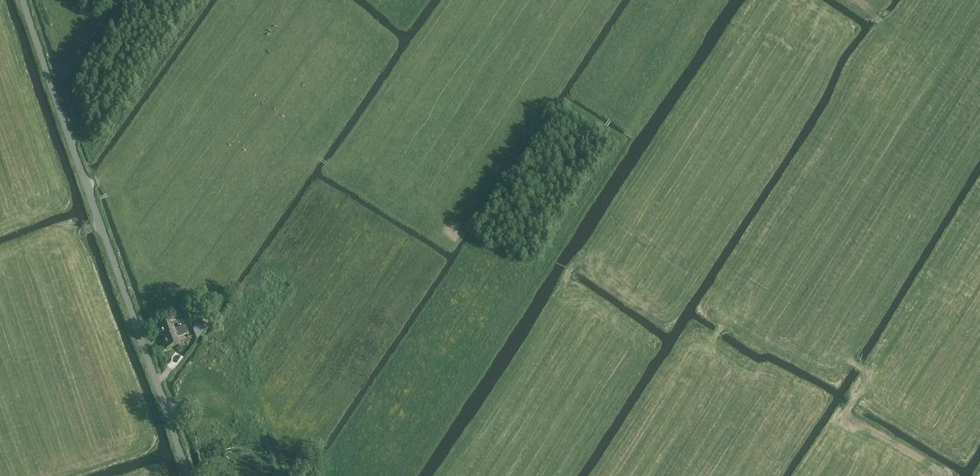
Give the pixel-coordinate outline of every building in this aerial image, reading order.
[(163,339),(186,330),(184,326),(175,329),(172,323),(159,328),(163,339)] [(186,330),(163,339),(166,349),(180,344),(178,337),(187,334),(186,330)] [(176,350),(165,365),(174,371),(185,356),(176,350)]
